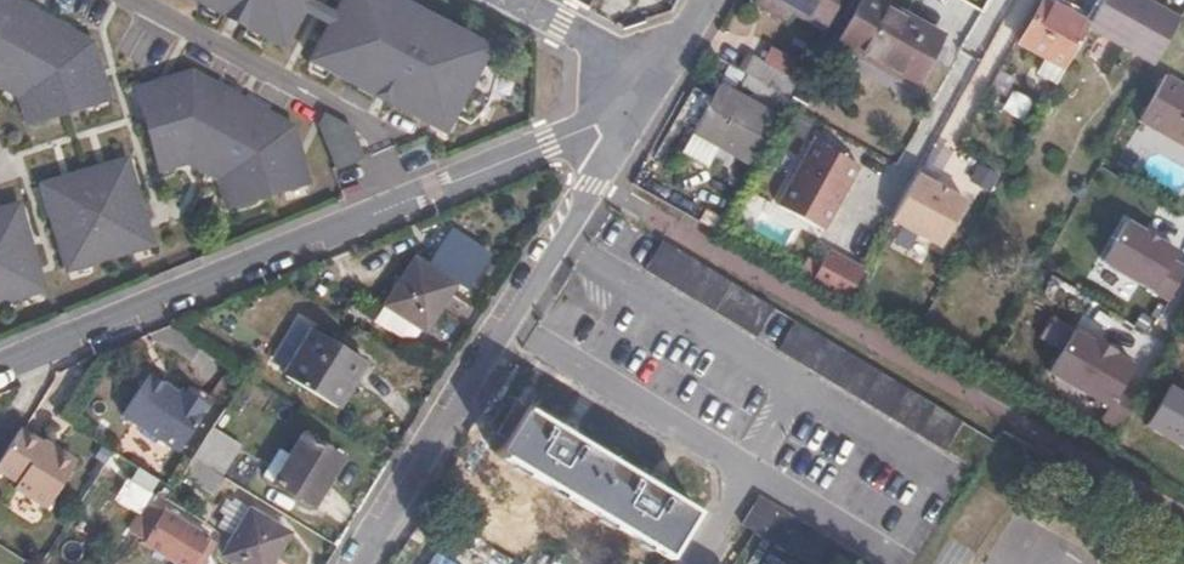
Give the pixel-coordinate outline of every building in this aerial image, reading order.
[(26,92),(35,121),(114,94),(96,40),(19,0),(0,0),(0,79),(26,92)] [(225,15),(227,9),(250,22),(247,26),(286,46),(310,0),(197,0),(225,15)] [(447,132),(456,114),(471,122),(486,105),(493,91),(497,72),(482,64),(491,47),(457,30),(454,35),(389,0),(344,0),(312,61),(346,78),(348,74),(412,108),(409,112),(447,132)] [(751,3),(784,21),(790,12),(823,31),(841,0),(753,0),(751,3)] [(872,0),(862,0),(836,46),(859,58),(861,54),(914,84),(939,38),(872,0)] [(1086,29),(1085,32),(1155,70),(1181,24),(1135,0),(1102,0),(1086,29)] [(1063,70),(1085,32),(1086,29),(1042,4),(1019,45),(1063,70)] [(804,67),(769,48),(761,63),(796,82),(804,67)] [(914,84),(861,54),(859,58),(912,87),(914,84)] [(761,63),(751,58),(743,74),(787,98),(796,82),(761,63)] [(317,173),(299,119),(197,68),(142,86),(168,165),(195,155),(231,172),(239,200),(317,173)] [(1165,83),(1140,129),(1183,153),(1183,94),(1165,83)] [(775,121),(717,89),(693,133),(719,148),(750,166),(775,121)] [(719,148),(693,133),(682,153),(708,168),(719,148)] [(789,199),(836,227),(873,164),(824,137),(789,199)] [(73,266),(157,241),(132,158),(48,183),(73,266)] [(978,197),(929,170),(899,222),(952,250),(978,197)] [(49,286),(23,202),(0,209),(0,301),(49,286)] [(1136,216),(1110,260),(1163,291),(1183,251),(1183,243),(1136,216)] [(771,311),(658,243),(641,271),(753,339),(771,311)] [(855,271),(822,253),(807,280),(840,298),(855,271)] [(458,285),(416,258),(384,307),(421,329),(426,332),(458,285)] [(421,329),(384,307),(375,321),(400,336),(416,336),(421,329)] [(961,425),(794,325),(777,354),(944,453),(961,425)] [(1143,360),(1083,326),(1056,372),(1118,406),(1143,360)] [(366,364),(314,331),(285,376),(337,409),(366,364)] [(1172,370),(1144,416),(1183,438),(1183,376),(1172,370)] [(181,391),(150,372),(123,413),(180,449),(210,403),(184,386),(181,391)] [(255,426),(225,407),(194,455),(224,475),(255,426)] [(565,437),(521,411),(494,455),(670,560),(696,515),(565,437)] [(344,459),(308,436),(288,468),(277,461),(267,477),(314,507),(344,459)] [(20,437),(0,467),(0,475),(19,487),(16,494),(48,514),(74,473),(20,437)] [(224,475),(194,455),(185,470),(216,491),(226,476),(224,475)] [(251,512),(237,503),(235,505),(229,503),(224,507),(222,518),(222,524),(237,536),(251,512)] [(762,508),(744,536),(789,563),(852,563),(762,508)] [(251,512),(237,536),(226,555),(240,563),(270,563),(288,535),(251,512)] [(163,516),(145,544),(176,563),(207,563),(208,563),(201,558),(208,544),(191,532),(163,516)]
